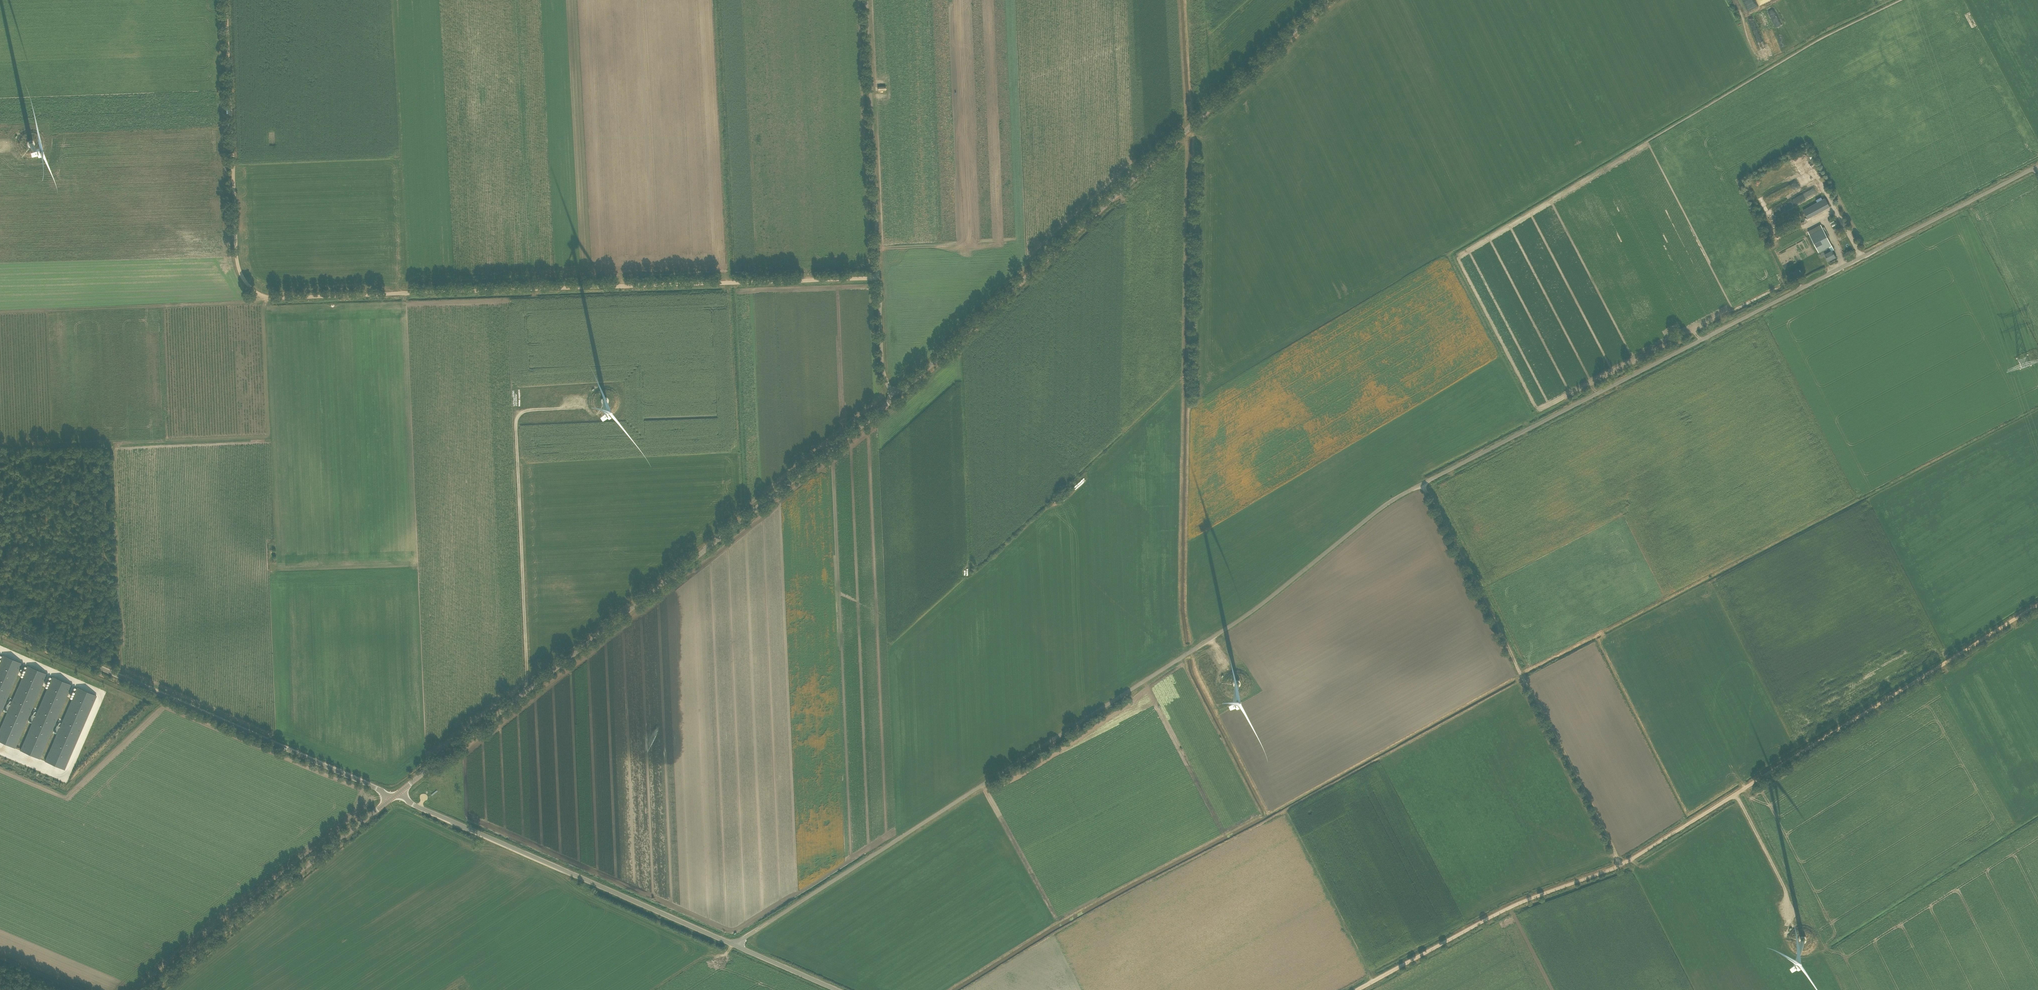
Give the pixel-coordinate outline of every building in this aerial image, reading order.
[(1767,9),(1773,20),(1776,18),(1771,7),(1767,9)] [(1758,34),(1754,36),(1759,46),(1763,44),(1758,34)] [(1825,198),(1818,202),(1822,211),(1830,207),(1825,198)] [(1819,252),(1829,247),(1832,245),(1831,245),(1823,229),(1810,235),(1809,233),(1784,246),(1794,265),(1819,252)] [(1828,261),(1836,257),(1832,251),(1834,250),(1831,251),(1829,247),(1819,252),(1821,257),(1825,255),(1828,261)] [(0,662),(0,715),(22,663),(3,655),(0,662)] [(0,730),(0,742),(15,748),(47,674),(28,666),(0,730)] [(52,676),(20,750),(40,759),(72,685),(52,676)] [(97,696),(78,687),(45,761),(65,770),(97,696)]
